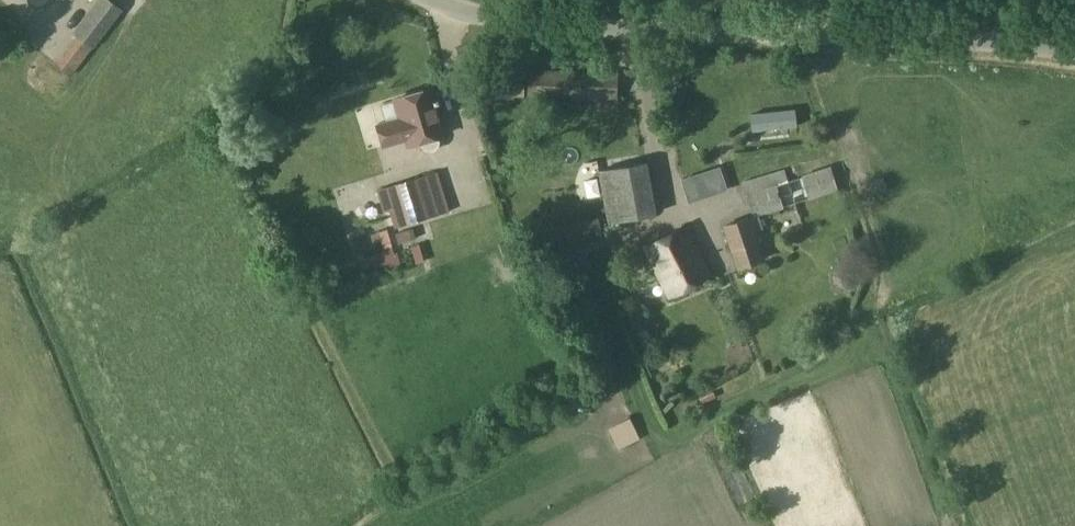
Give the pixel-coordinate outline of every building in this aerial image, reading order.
[(95,47),(123,9),(111,0),(98,0),(74,31),(78,35),(56,62),(72,75),(93,46),(95,47)] [(528,97),(618,100),(617,70),(528,69),(528,97)] [(407,144),(447,132),(434,88),(392,99),(397,117),(377,124),(384,146),(406,139),(407,144)] [(752,113),(753,130),(796,126),(795,110),(752,113)] [(659,213),(648,161),(599,172),(609,223),(659,213)] [(720,164),(680,173),(687,201),(727,192),(720,164)] [(838,188),(832,171),(830,165),(787,179),(783,167),(742,181),(753,216),(750,217),(724,226),(738,267),(764,258),(754,229),(762,227),(758,215),(814,196),(817,207),(837,200),(834,190),(838,188)] [(401,205),(406,223),(448,211),(437,171),(394,183),(395,185),(377,190),(383,210),(401,205)] [(535,252),(602,239),(597,217),(531,229),(535,252)] [(376,226),(375,241),(392,242),(393,227),(376,226)] [(669,297),(711,276),(686,226),(644,247),(669,297)] [(630,417),(609,428),(619,448),(640,437),(630,417)]
